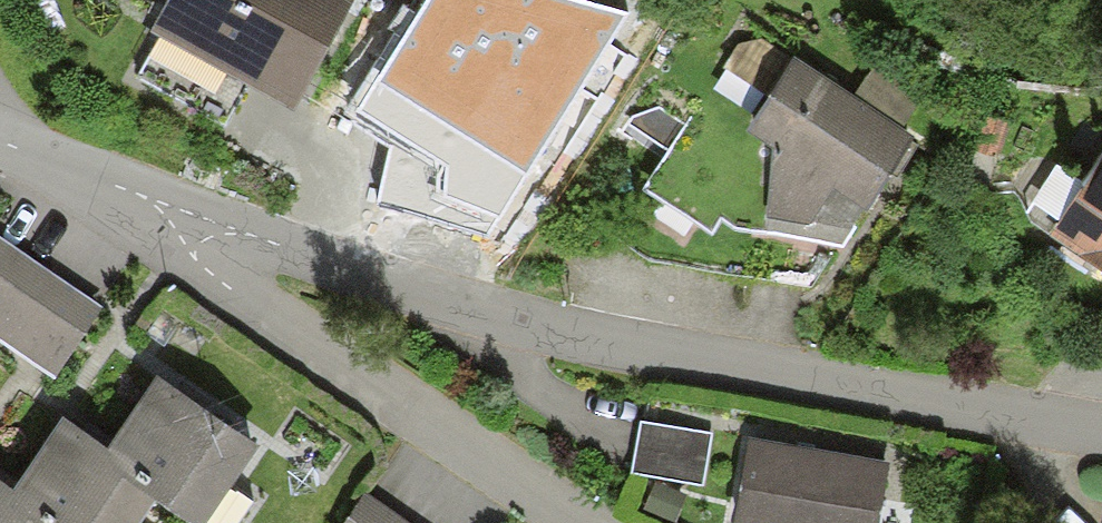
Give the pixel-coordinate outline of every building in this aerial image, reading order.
[(291,109),(350,1),(348,0),(161,0),(146,28),(291,109)] [(842,249),(911,135),(759,43),(733,49),(638,195),(707,240),(720,221),(734,230),(842,249)] [(879,70),(862,91),(906,125),(923,103),(879,70)] [(1044,226),(1101,265),(1101,141),(1044,226)] [(0,245),(0,352),(53,386),(102,311),(0,245)] [(155,381),(104,454),(113,460),(106,471),(159,507),(182,522),(211,522),(259,452),(155,381)] [(60,424),(10,499),(45,522),(148,522),(159,507),(106,471),(113,460),(104,454),(60,424)] [(703,438),(632,430),(626,482),(697,489),(703,438)] [(745,444),(731,522),(877,522),(887,469),(745,444)] [(0,492),(0,522),(45,522),(10,499),(0,492)] [(358,500),(343,522),(395,522),(358,500)]
